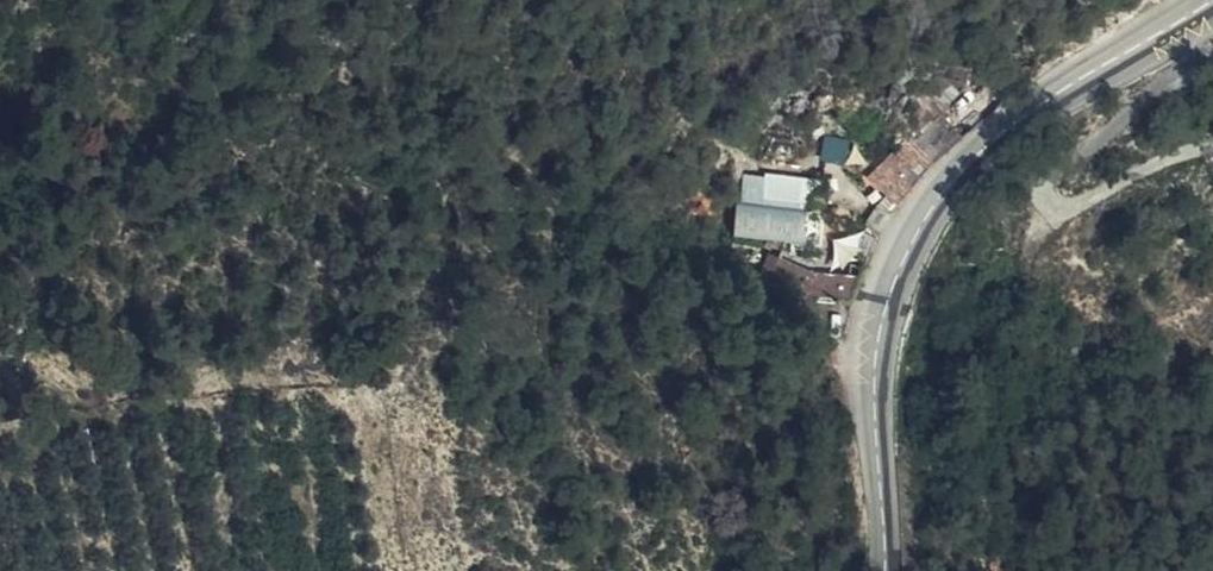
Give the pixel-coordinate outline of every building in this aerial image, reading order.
[(891,121),(859,98),(833,148),(857,169),(891,121)] [(909,134),(869,174),(896,201),(936,161),(909,134)] [(702,203),(780,208),(783,176),(705,171),(702,203)] [(736,246),(815,264),(824,238),(796,238),(741,222),(736,246)]
